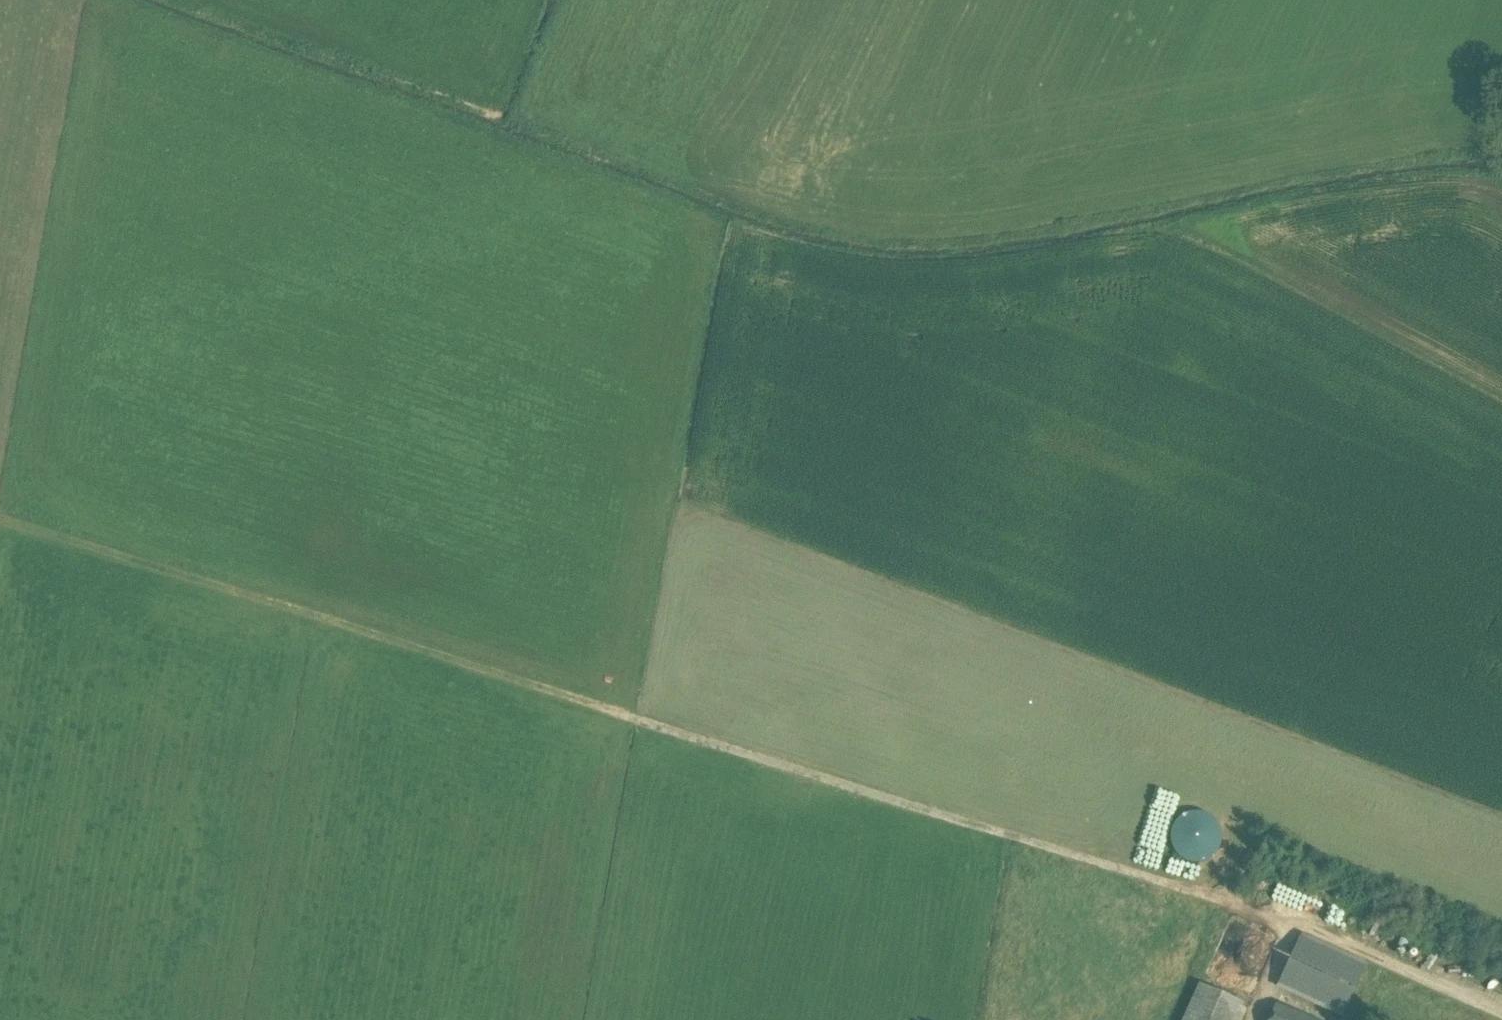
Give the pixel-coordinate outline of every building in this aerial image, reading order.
[(1170,833),(1169,836),(1170,840),(1170,843),(1171,846),(1172,849),(1174,851),(1176,854),(1178,856),(1180,857),(1182,859),(1184,860),(1187,861),(1190,861),(1192,862),(1195,862),(1199,862),(1202,861),(1205,860),(1208,859),(1210,857),(1213,855),(1215,852),(1217,850),(1218,847),(1219,843),(1220,839),(1221,836),(1220,834),(1220,831),(1219,828),(1218,826),(1217,823),(1215,820),(1213,818),(1210,816),(1208,814),(1205,813),(1202,812),(1199,811),(1195,811),(1192,811),(1190,811),(1187,812),(1184,813),(1182,814),(1180,816),(1178,817),(1176,819),(1174,821),(1172,824),(1171,827),(1170,830),(1170,833)] [(1304,944),(1287,983),(1341,1007),(1359,968),(1304,944)] [(1183,1019),(1236,1019),(1242,1007),(1198,987),(1183,1019)] [(1270,1019),(1311,1019),(1277,1007),(1270,1019)]
